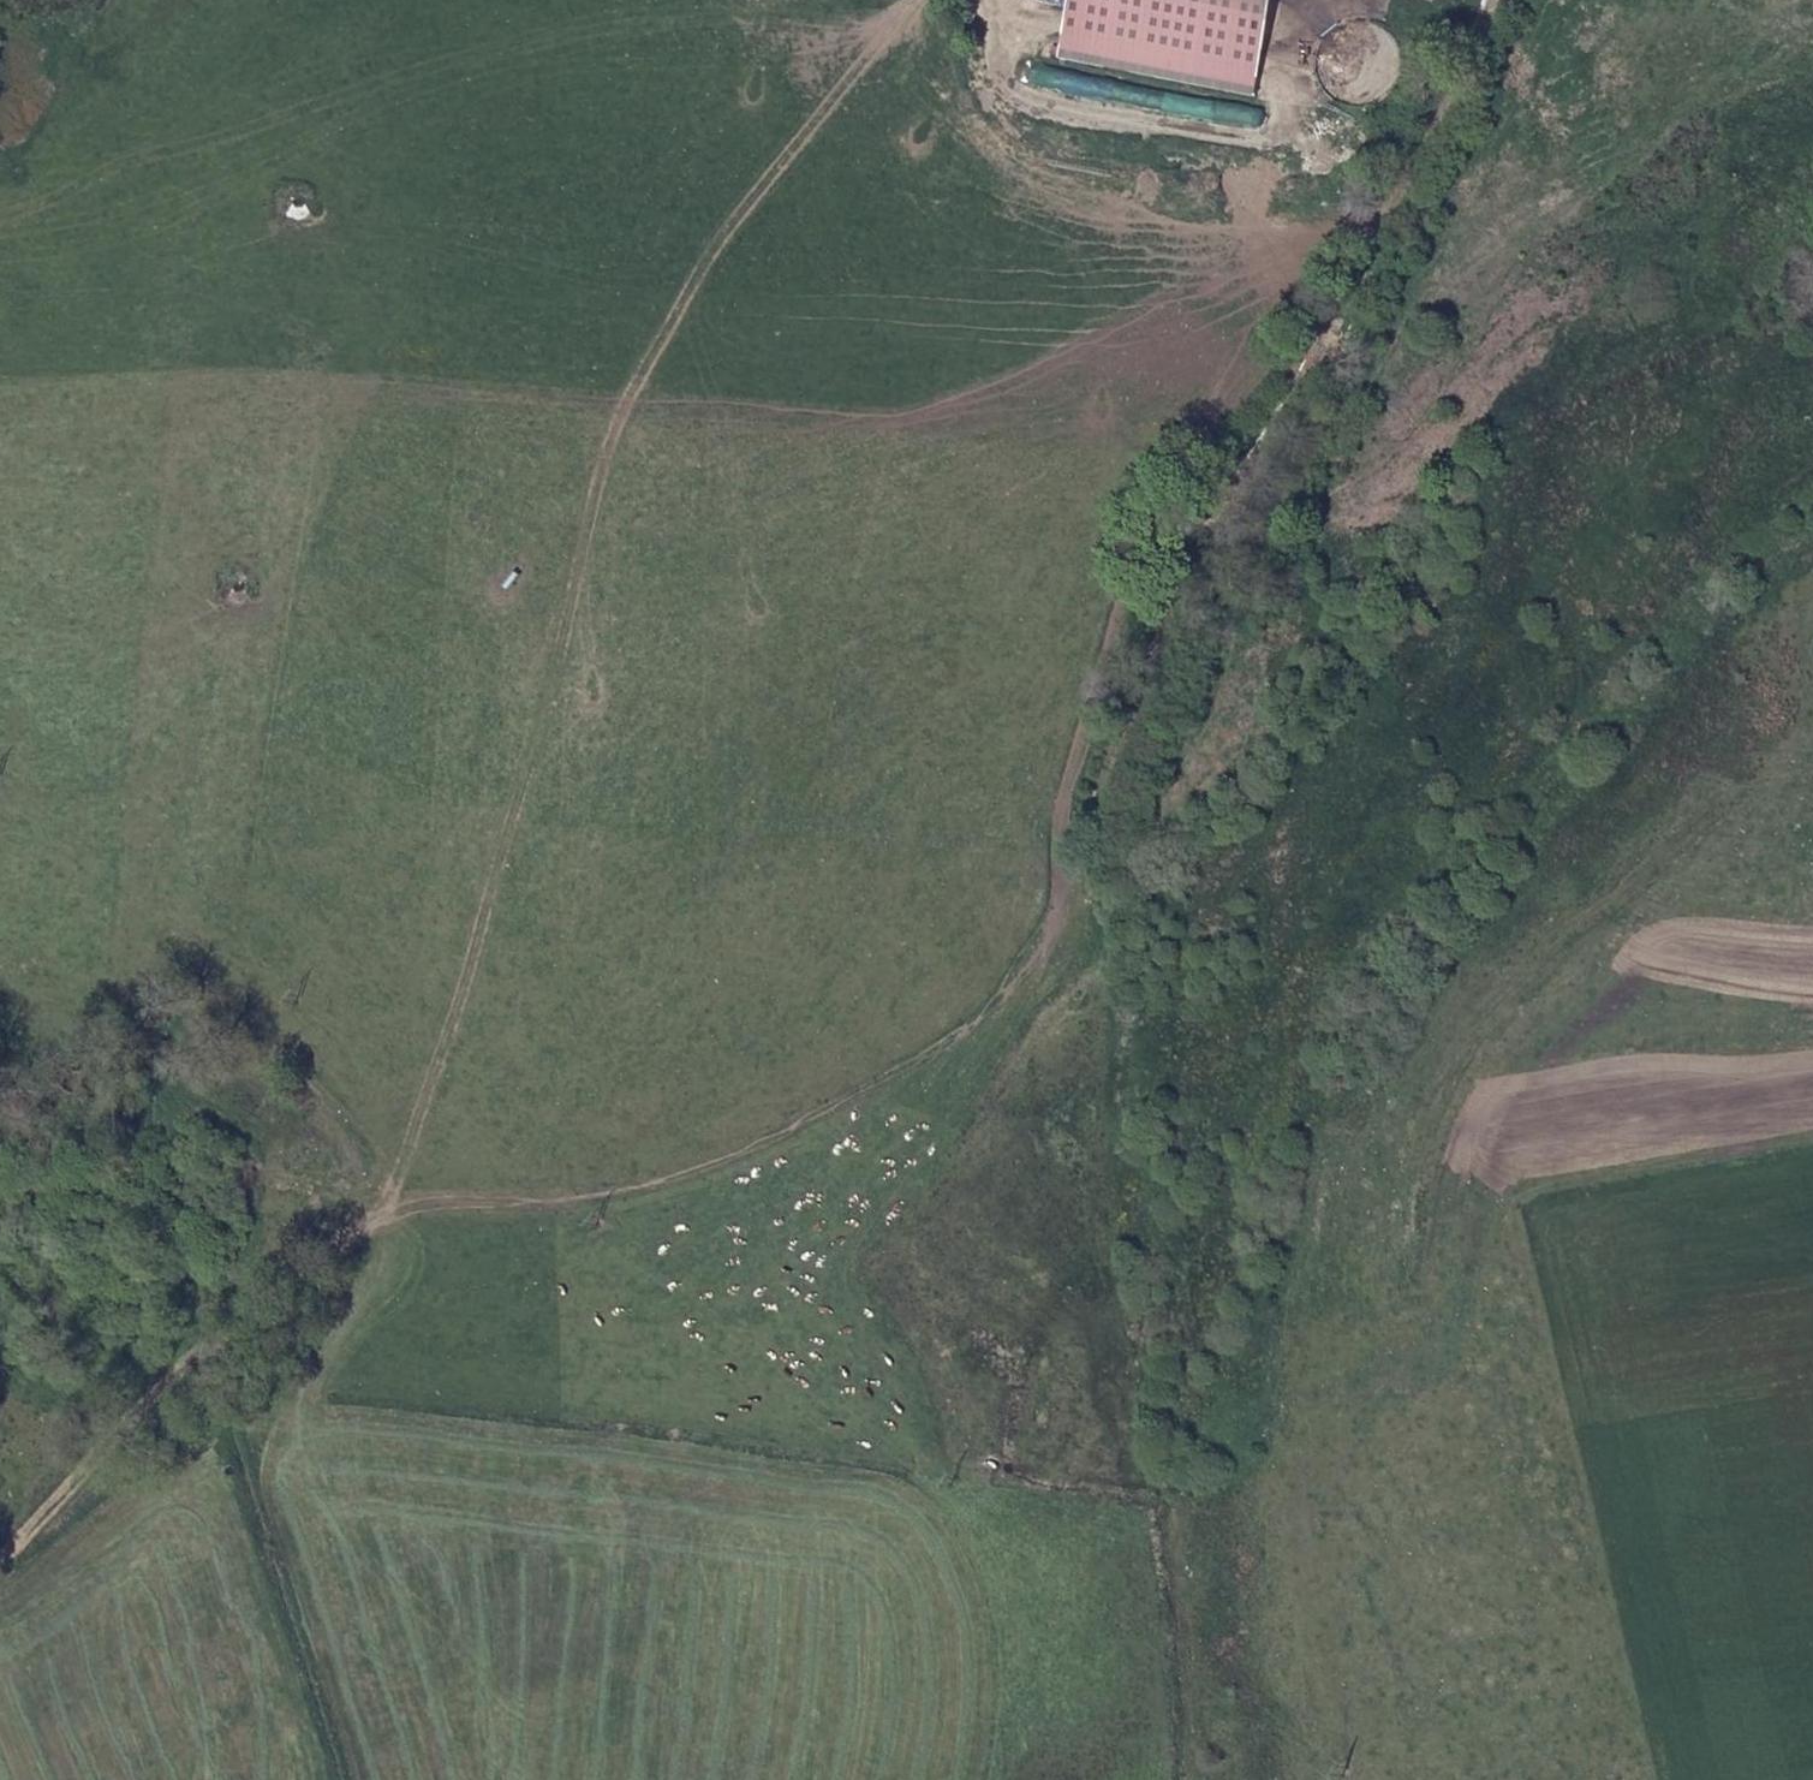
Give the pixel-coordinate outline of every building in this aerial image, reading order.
[(1275,0),(1122,0),(1267,33),(1275,0)]
